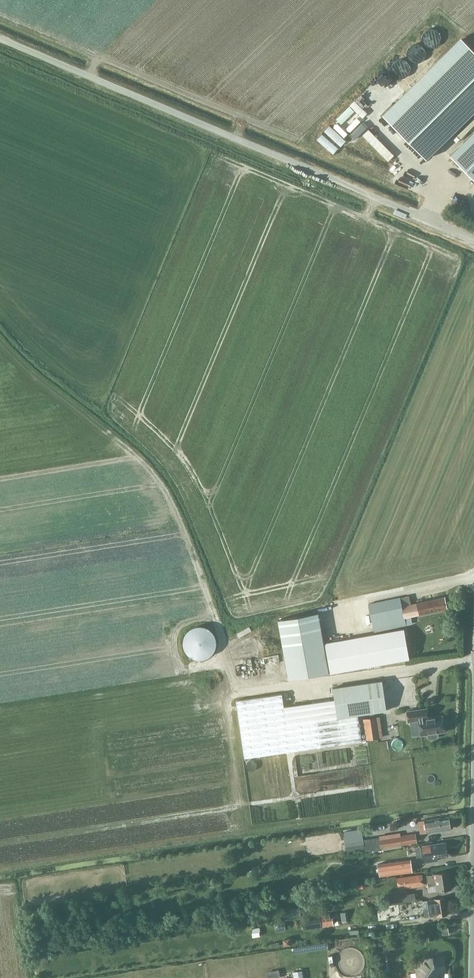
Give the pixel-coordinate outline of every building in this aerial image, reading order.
[(384,117),(425,159),(473,112),(473,52),(462,39),(384,117)] [(361,123),(350,134),(355,139),(366,128),(361,123)] [(368,129),(362,135),(388,161),(393,155),(368,129)] [(450,155),(473,180),(473,132),(450,155)] [(375,631),(322,640),(327,670),(407,656),(402,626),(413,623),(411,616),(447,608),(445,597),(402,606),(400,597),(369,604),(375,631)] [(327,672),(327,670),(322,640),(317,612),(279,619),(289,678),(327,672)] [(216,644),(216,643),(216,640),(215,637),(213,635),(211,633),(209,631),(206,630),(203,629),(200,629),(197,630),(195,630),(193,632),(191,634),(189,636),(188,639),(187,642),(187,644),(188,647),(189,650),(191,653),(192,654),(194,656),(197,657),(200,658),(203,658),(208,657),(210,655),(212,653),(215,649),(216,647),(216,644)] [(413,647),(409,652),(415,656),(418,651),(413,647)] [(281,694),(236,700),(245,758),(321,747),(361,741),(357,715),(386,710),(382,680),(333,688),(334,699),(283,707),(281,694)] [(426,708),(407,711),(408,722),(410,721),(412,736),(420,735),(421,735),(428,734),(428,737),(430,739),(436,738),(438,736),(437,733),(444,732),(444,729),(446,726),(445,721),(442,719),(442,716),(428,718),(426,708)] [(378,717),(364,720),(367,736),(368,740),(381,738),(381,734),(378,717)] [(425,820),(427,831),(450,827),(448,815),(425,820)] [(399,836),(378,839),(380,849),(400,846),(416,843),(415,834),(399,836)] [(344,844),(342,844),(343,852),(364,849),(362,840),(344,843),(344,844)] [(445,843),(421,846),(423,861),(437,858),(437,857),(447,855),(445,843)] [(410,859),(377,863),(379,875),(411,871),(410,859)] [(452,875),(450,876),(449,869),(434,872),(434,873),(427,874),(429,885),(436,884),(437,889),(452,887),(452,885),(454,885),(455,883),(454,876),(452,875)] [(421,875),(397,878),(398,890),(423,887),(421,875)] [(406,893),(383,897),(384,904),(407,900),(406,893)] [(445,898),(422,900),(424,918),(429,917),(438,916),(447,915),(445,898)] [(398,903),(376,906),(378,920),(390,918),(389,915),(400,913),(398,903)] [(279,909),(281,917),(298,915),(296,906),(279,909)] [(320,916),(303,919),(305,930),(321,927),(320,916)] [(417,969),(418,977),(432,977),(431,972),(443,970),(444,968),(443,958),(441,956),(425,959),(417,969)] [(267,972),(268,977),(270,977),(279,977),(278,970),(267,972)]
